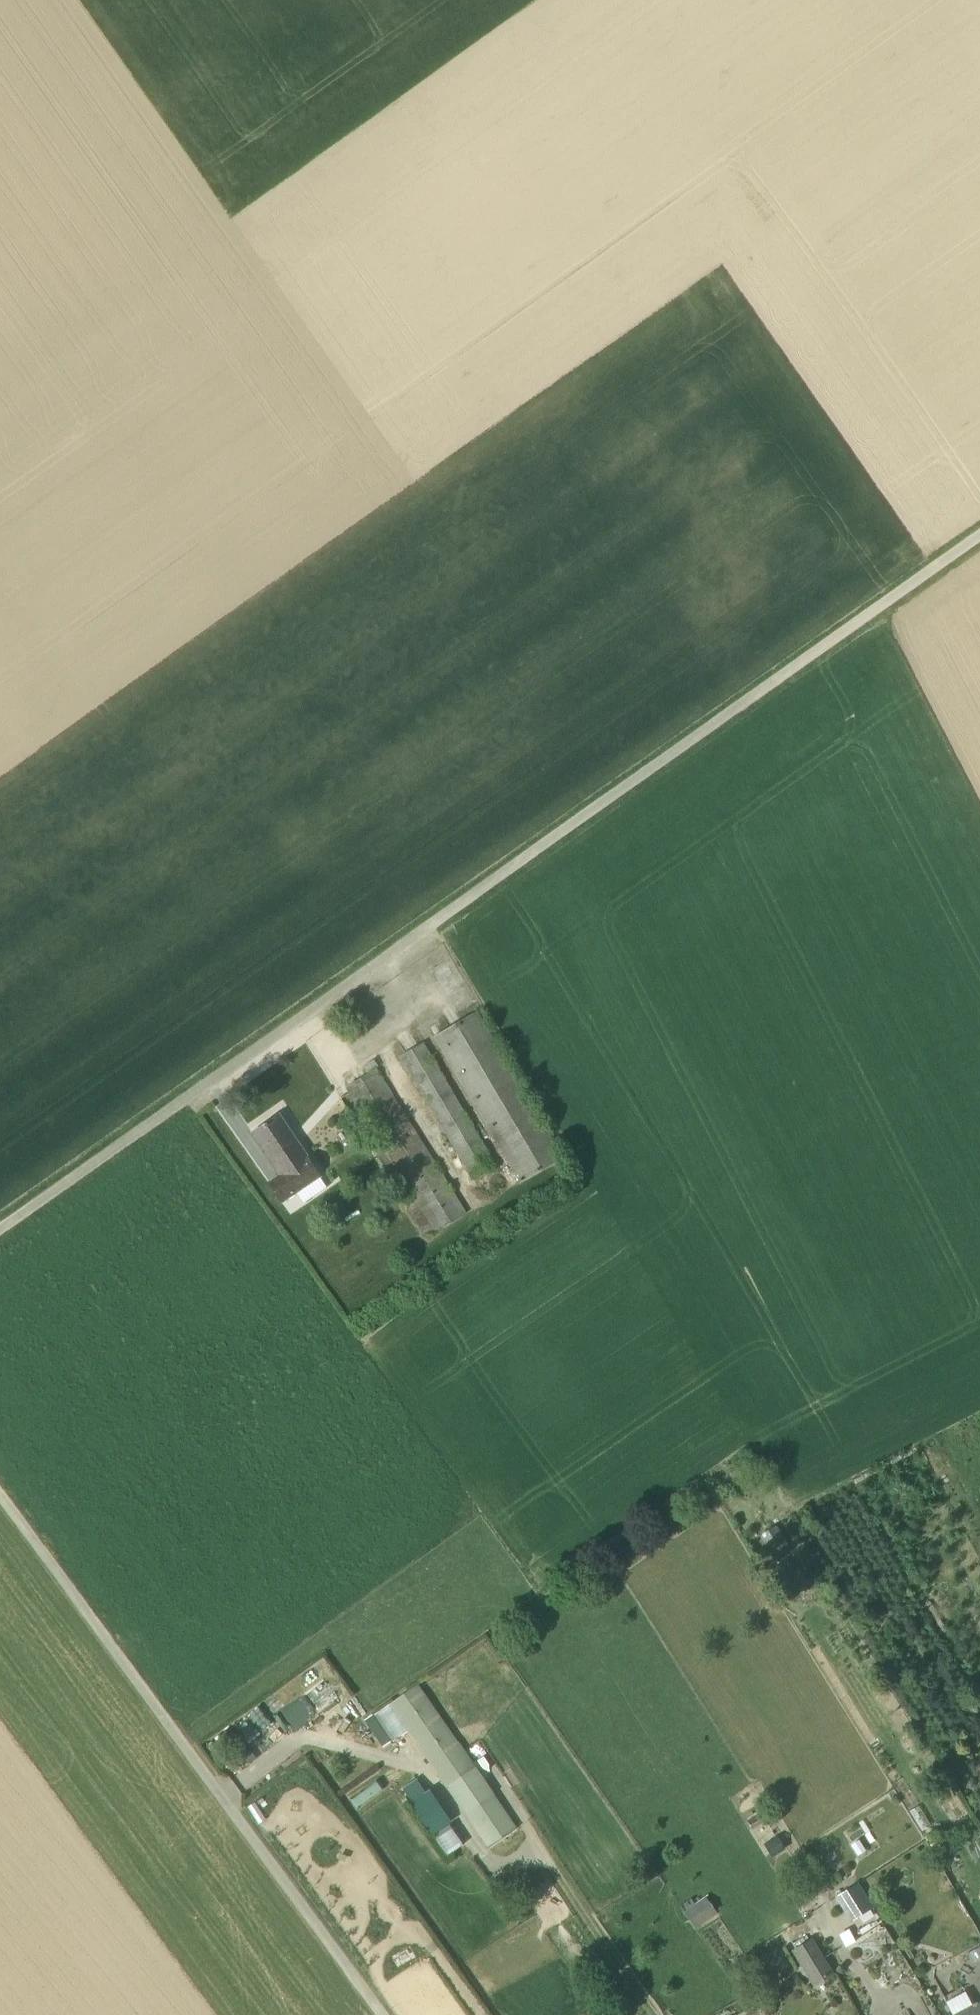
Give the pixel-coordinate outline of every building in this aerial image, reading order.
[(477,1012),(435,1036),(521,1183),(562,1159),(477,1012)] [(422,1043),(401,1056),(473,1179),(495,1166),(422,1043)] [(467,1214),(376,1069),(347,1088),(400,1174),(389,1181),(427,1240),(467,1214)] [(279,1116),(253,1133),(281,1175),(270,1183),(283,1201),(320,1176),(279,1116)] [(518,1829),(418,1684),(389,1704),(489,1849),(518,1829)] [(973,1715),(979,1711),(973,1702),(967,1705),(973,1715)] [(449,1825),(451,1823),(419,1776),(400,1788),(445,1854),(461,1843),(449,1825)] [(851,1923),(874,1909),(858,1884),(836,1898),(851,1923)] [(689,1900),(679,1907),(682,1912),(696,1930),(718,1914),(705,1896),(695,1903),(692,1898),(689,1900)] [(834,1974),(812,1938),(793,1950),(815,1986),(834,1974)] [(956,2014),(979,2014),(979,2002),(956,2014)]
